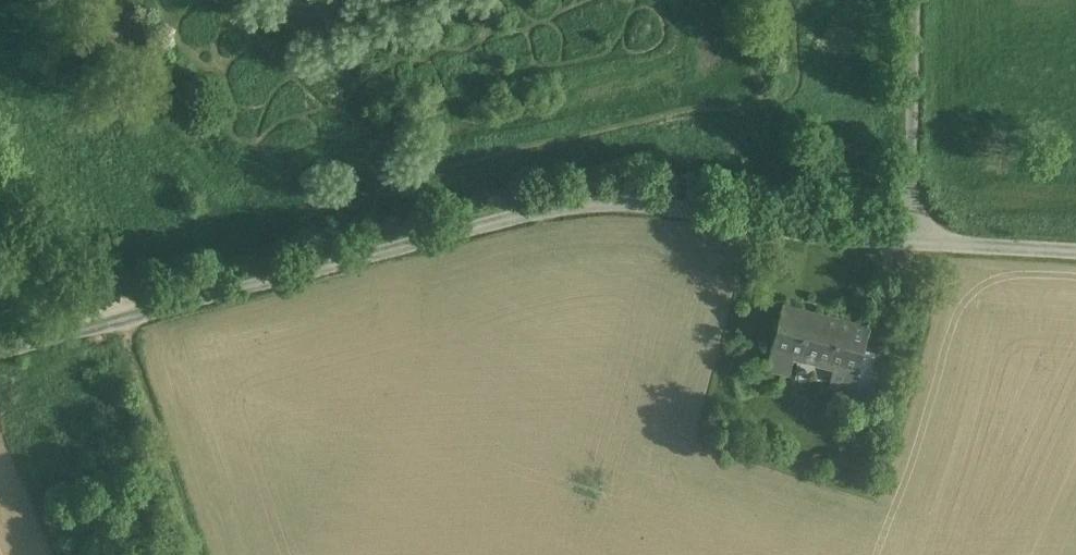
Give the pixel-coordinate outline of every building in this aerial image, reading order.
[(869,326),(782,305),(767,366),(790,371),(794,354),(835,364),(859,369),(864,345),(869,326)] [(883,350),(864,345),(859,369),(854,387),(882,393),(888,369),(879,366),(883,350)] [(859,369),(835,364),(831,381),(854,387),(859,369)]
